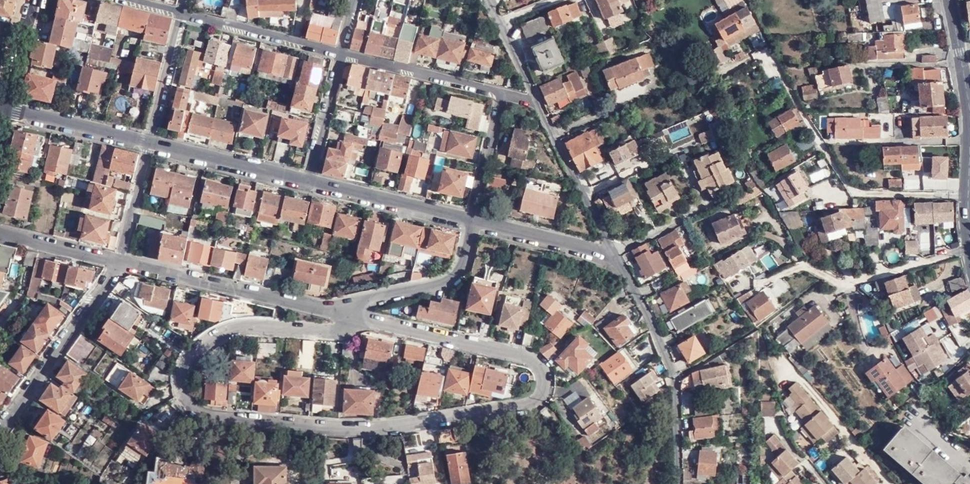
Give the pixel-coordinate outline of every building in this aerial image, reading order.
[(16,0),(14,0),(0,0),(0,14),(12,17),(16,0)] [(90,16),(89,15),(84,14),(87,2),(80,0),(61,0),(57,15),(79,21),(89,23),(90,16)] [(106,29),(118,32),(120,25),(124,6),(102,0),(98,18),(98,20),(96,25),(96,27),(106,29)] [(246,4),(248,18),(259,17),(258,12),(257,0),(246,0),(246,4)] [(258,12),(259,17),(280,17),(279,11),(296,11),(296,0),(257,0),(258,12)] [(606,19),(625,10),(620,0),(597,0),(606,19)] [(748,36),(744,28),(733,8),(730,10),(729,8),(725,0),(715,0),(718,6),(719,6),(723,13),(726,19),(716,25),(722,37),(726,43),(719,47),(714,50),(717,56),(722,63),(730,58),(726,52),(730,49),(729,48),(748,36)] [(744,28),(755,22),(748,7),(747,7),(743,0),(725,0),(729,8),(730,10),(733,8),(744,28)] [(865,0),(858,0),(860,12),(867,10),(865,0)] [(884,21),(882,8),(880,0),(865,0),(867,10),(869,23),(884,21)] [(584,16),(579,3),(569,7),(569,6),(551,12),(556,26),(584,16)] [(919,22),(917,5),(901,7),(903,24),(919,22)] [(151,13),(124,6),(120,25),(146,32),(151,13)] [(222,16),(237,19),(238,16),(239,10),(230,7),(225,6),(222,16)] [(895,19),(894,8),(893,6),(882,8),(884,21),(891,20),(891,25),(883,27),(884,32),(898,32),(895,19)] [(901,7),(894,8),(898,32),(904,31),(903,24),(901,7)] [(313,13),(307,37),(336,45),(344,13),(330,9),(328,16),(313,13)] [(374,15),(374,17),(384,20),(386,13),(376,9),(374,15)] [(151,13),(146,32),(144,39),(167,45),(174,19),(151,13)] [(550,28),(544,13),(519,22),(526,37),(550,28)] [(365,51),(374,17),(374,15),(370,14),(368,23),(366,30),(357,28),(356,28),(350,47),(365,51)] [(79,21),(57,15),(50,42),(57,44),(76,48),(90,52),(91,46),(94,34),(88,33),(86,39),(75,36),(77,30),(79,21)] [(396,25),(398,17),(390,15),(389,18),(388,23),(396,25)] [(90,16),(89,23),(91,24),(96,25),(98,20),(98,18),(90,16)] [(365,51),(379,55),(385,35),(382,34),(386,20),(384,20),(374,17),(365,51)] [(357,28),(366,30),(368,23),(358,21),(357,28)] [(759,29),(755,22),(744,28),(748,36),(749,35),(759,29)] [(903,24),(904,31),(921,28),(919,22),(903,24)] [(437,56),(442,36),(444,30),(444,29),(433,26),(432,28),(430,36),(420,34),(418,34),(414,50),(419,51),(437,56)] [(423,26),(420,34),(430,36),(432,28),(423,26)] [(467,36),(444,30),(442,36),(444,37),(439,57),(466,64),(470,49),(463,47),(465,43),(467,36)] [(904,59),(903,31),(898,32),(884,32),(872,33),(873,45),(868,45),(868,60),(904,59)] [(863,34),(853,34),(848,34),(848,42),(863,42),(863,34)] [(379,55),(395,59),(400,38),(385,35),(379,55)] [(409,63),(409,62),(412,50),(415,37),(411,36),(409,41),(400,38),(395,59),(409,62),(409,63)] [(565,62),(554,36),(530,46),(541,72),(565,62)] [(613,37),(605,41),(610,52),(619,48),(613,37)] [(726,43),(722,37),(716,41),(719,47),(726,43)] [(32,56),(34,57),(32,63),(52,68),(57,44),(50,42),(38,39),(38,41),(36,41),(32,56)] [(114,46),(93,40),(91,46),(90,52),(89,56),(100,59),(104,60),(109,61),(110,61),(112,56),(112,55),(114,46)] [(230,45),(211,40),(206,59),(225,64),(230,45)] [(610,52),(605,41),(595,45),(600,57),(610,52)] [(232,63),(252,67),(256,47),(238,42),(232,63)] [(483,46),(474,43),(470,59),(484,63),(492,65),(496,49),(483,46)] [(206,52),(189,48),(180,83),(193,86),(194,84),(198,85),(199,80),(195,79),(197,74),(200,75),(203,66),(206,52)] [(284,75),(289,56),(259,48),(255,68),(260,70),(284,75)] [(618,69),(623,82),(639,75),(640,77),(648,74),(645,66),(658,60),(653,48),(619,62),(622,67),(618,69)] [(415,63),(419,51),(414,50),(412,50),(409,62),(415,63)] [(745,57),(742,51),(738,53),(734,55),(737,61),(741,59),(745,57)] [(137,62),(112,55),(112,56),(110,61),(121,64),(135,68),(137,62)] [(128,71),(134,73),(130,89),(154,95),(162,62),(138,56),(137,62),(135,68),(121,64),(119,70),(119,71),(128,73),(128,71)] [(299,58),(289,56),(284,75),(294,78),(299,58)] [(306,60),(300,82),(317,87),(324,59),(310,56),(308,61),(306,60)] [(110,61),(109,61),(107,67),(119,70),(121,64),(110,61)] [(250,73),(252,67),(232,63),(231,68),(250,73)] [(347,83),(365,88),(370,68),(353,63),(345,67),(342,78),(348,79),(347,83)] [(576,63),(567,65),(566,65),(567,72),(577,69),(576,63)] [(616,85),(623,82),(618,69),(615,64),(608,67),(616,85)] [(594,76),(589,65),(585,66),(586,70),(583,71),(586,79),(594,76)] [(847,65),(822,70),(822,73),(815,74),(818,88),(851,82),(847,65)] [(104,84),(107,71),(85,66),(78,89),(90,92),(91,90),(98,92),(101,83),(104,84)] [(394,74),(370,68),(365,88),(364,95),(367,96),(369,89),(376,91),(378,91),(386,93),(384,100),(388,101),(394,74)] [(222,85),(225,72),(216,69),(213,83),(222,85)] [(922,69),(912,69),(915,85),(919,85),(919,91),(908,92),(910,103),(920,102),(921,109),(924,108),(924,112),(934,112),(934,113),(945,113),(941,71),(923,72),(922,69)] [(282,82),(284,75),(260,70),(258,76),(282,82)] [(55,71),(53,78),(57,79),(66,82),(68,74),(55,71)] [(30,73),(25,94),(52,101),(57,79),(53,78),(48,77),(31,73),(30,72),(30,73)] [(571,97),(572,101),(588,95),(579,72),(570,76),(573,82),(566,84),(563,79),(543,87),(550,104),(569,97),(571,97)] [(699,82),(695,73),(687,76),(691,85),(694,84),(699,82)] [(412,79),(394,74),(388,101),(386,110),(381,131),(396,135),(398,125),(388,123),(393,102),(404,105),(412,79)] [(294,78),(284,75),(282,82),(293,85),(294,81),(294,78)] [(641,77),(640,77),(639,75),(623,82),(624,84),(641,77)] [(779,77),(768,83),(775,96),(786,90),(779,77)] [(521,82),(510,79),(508,85),(520,88),(521,82)] [(311,110),(317,87),(300,82),(298,82),(292,105),(290,111),(300,113),(301,107),(311,110)] [(816,95),(814,83),(801,85),(803,98),(816,95)] [(186,110),(192,89),(179,85),(173,106),(177,107),(186,110)] [(374,97),(376,91),(369,89),(367,96),(374,97)] [(219,96),(197,90),(195,96),(219,102),(221,96),(219,96)] [(378,91),(377,98),(384,100),(386,93),(378,91)] [(219,102),(244,108),(246,102),(221,96),(219,102)] [(487,124),(489,116),(481,114),(483,105),(450,96),(449,100),(437,97),(433,109),(467,118),(465,128),(480,131),(481,125),(487,124)] [(887,113),(885,97),(876,97),(878,113),(887,113)] [(285,112),(288,103),(279,101),(277,110),(285,112)] [(386,110),(381,109),(366,105),(364,113),(371,115),(368,128),(381,131),(386,110)] [(186,110),(177,107),(175,114),(173,113),(169,126),(179,129),(177,136),(184,138),(190,117),(185,115),(186,110)] [(776,135),(786,130),(793,126),(796,131),(806,125),(796,107),(769,122),(776,135)] [(269,114),(247,108),(241,131),(264,137),(269,114)] [(277,110),(275,109),(274,109),(272,115),(283,118),(279,135),(291,138),(290,141),(302,145),(309,118),(285,112),(277,110)] [(210,137),(216,117),(194,112),(189,132),(210,137)] [(364,113),(364,115),(361,126),(368,128),(371,115),(364,113)] [(945,113),(934,113),(934,116),(933,116),(934,135),(948,135),(947,113),(945,113)] [(564,120),(561,115),(556,117),(553,118),(555,124),(557,123),(564,120)] [(934,135),(933,116),(914,117),(915,129),(913,129),(913,141),(921,141),(921,136),(934,135)] [(236,123),(216,117),(210,137),(232,142),(236,123)] [(410,137),(414,120),(402,117),(398,134),(410,137)] [(832,138),(866,138),(866,127),(858,127),(858,118),(832,117),(832,132),(832,138)] [(720,123),(720,122),(712,126),(717,139),(720,137),(726,135),(720,123)] [(438,132),(439,126),(429,123),(427,129),(438,132)] [(396,135),(381,131),(368,128),(361,126),(359,126),(358,130),(360,130),(359,135),(368,137),(368,136),(395,142),(398,142),(402,142),(404,136),(396,135)] [(788,135),(796,131),(793,126),(786,130),(788,135)] [(878,127),(866,127),(866,138),(878,138),(878,127)] [(513,156),(511,166),(532,171),(534,161),(526,160),(530,143),(523,130),(514,128),(508,155),(513,156)] [(597,128),(589,132),(595,144),(603,140),(597,128)] [(44,136),(17,129),(12,149),(34,154),(40,156),(44,136)] [(475,138),(445,130),(440,150),(470,157),(475,138)] [(366,141),(367,137),(345,132),(344,136),(347,137),(346,141),(352,142),(358,144),(365,145),(366,141)] [(595,144),(589,132),(566,143),(580,171),(602,160),(595,144)] [(743,137),(745,140),(749,148),(754,145),(749,135),(743,137)] [(327,158),(347,162),(351,145),(352,142),(346,141),(347,137),(344,136),(342,143),(341,148),(336,147),(332,146),(332,149),(329,148),(327,158)] [(380,140),(367,137),(366,141),(373,143),(372,147),(378,149),(380,140)] [(377,150),(381,151),(381,148),(401,153),(406,154),(408,147),(380,140),(378,149),(377,150)] [(745,140),(741,142),(738,144),(744,156),(751,152),(749,148),(745,140)] [(83,143),(75,141),(72,153),(79,155),(80,155),(83,143)] [(415,141),(413,148),(426,151),(427,144),(415,141)] [(635,141),(628,144),(634,158),(641,154),(635,141)] [(358,144),(352,142),(351,145),(347,162),(353,164),(358,144)] [(71,149),(52,144),(45,170),(47,171),(48,174),(53,175),(57,171),(66,174),(71,149)] [(634,158),(628,144),(612,151),(618,165),(634,158)] [(106,184),(115,148),(103,145),(94,181),(106,184)] [(787,145),(768,154),(776,170),(795,161),(787,145)] [(411,155),(413,148),(408,147),(406,154),(405,157),(410,158),(406,173),(402,172),(398,188),(407,190),(411,175),(423,177),(427,160),(411,155)] [(884,164),(901,164),(901,147),(884,148),(884,164)] [(918,147),(901,147),(901,164),(919,163),(919,154),(918,147)] [(139,154),(115,148),(106,184),(130,190),(132,183),(125,181),(128,172),(134,174),(139,154)] [(397,171),(401,153),(381,148),(381,151),(377,165),(397,171)] [(34,154),(12,149),(7,167),(29,173),(34,154)] [(710,191),(722,186),(734,181),(728,167),(725,168),(718,152),(709,156),(708,153),(695,160),(699,169),(703,178),(704,178),(709,188),(710,191)] [(77,164),(79,155),(72,153),(70,163),(77,164)] [(955,156),(922,156),(922,173),(933,173),(933,179),(950,180),(950,169),(955,169),(955,156)] [(343,177),(347,162),(327,158),(323,172),(343,177)] [(477,164),(462,160),(460,170),(475,173),(477,164)] [(350,179),(353,164),(347,162),(343,177),(350,179)] [(592,173),(599,190),(618,181),(611,164),(592,173)] [(356,166),(355,173),(367,175),(368,169),(356,166)] [(151,192),(171,197),(177,174),(157,168),(151,192)] [(467,174),(445,168),(439,191),(462,196),(467,174)] [(703,178),(699,169),(694,171),(702,190),(709,188),(704,178),(703,178)] [(756,169),(750,172),(759,186),(761,187),(765,185),(756,169)] [(799,171),(776,184),(790,207),(806,198),(803,191),(808,188),(799,171)] [(670,200),(671,202),(681,196),(668,172),(658,177),(657,178),(646,183),(650,189),(648,190),(658,207),(668,201),(670,200)] [(198,178),(177,173),(177,174),(171,197),(170,201),(190,206),(198,178)] [(508,182),(489,177),(486,188),(506,192),(508,182)] [(631,185),(627,178),(626,178),(623,180),(624,183),(609,190),(608,189),(605,191),(614,208),(632,198),(627,188),(631,185)] [(902,187),(901,179),(888,179),(889,188),(902,187)] [(917,179),(904,179),(905,187),(918,187),(917,179)] [(231,186),(208,180),(202,201),(227,207),(231,186)] [(263,184),(256,182),(255,190),(249,189),(250,186),(240,183),(232,212),(237,213),(239,207),(252,210),(257,191),(261,191),(262,187),(263,184)] [(117,189),(90,183),(88,190),(94,192),(93,198),(91,208),(111,213),(117,189)] [(28,218),(34,191),(14,186),(11,199),(8,198),(5,213),(28,218)] [(724,191),(722,186),(710,191),(713,197),(724,191)] [(749,189),(724,202),(728,208),(736,204),(737,205),(762,193),(755,186),(749,189)] [(558,197),(525,189),(520,210),(553,218),(558,197)] [(257,220),(277,225),(282,203),(284,196),(264,191),(257,220)] [(309,202),(285,196),(280,217),(304,223),(309,202)] [(91,208),(93,198),(86,197),(83,206),(91,208)] [(673,205),(671,202),(670,200),(668,201),(658,207),(660,212),(673,205)] [(335,207),(314,201),(309,221),(330,226),(335,207)] [(933,223),(932,203),(932,201),(913,202),(914,224),(933,223)] [(953,222),(953,202),(932,203),(933,223),(953,222)] [(903,231),(902,206),(874,207),(874,210),(875,211),(880,211),(881,228),(893,228),(894,231),(894,232),(896,232),(897,233),(899,233),(900,233),(901,232),(903,232),(903,231)] [(250,216),(252,210),(239,207),(237,213),(250,216)] [(853,208),(835,209),(836,213),(837,212),(841,228),(844,227),(852,224),(850,217),(861,216),(861,215),(869,215),(869,207),(861,208),(853,208)] [(785,211),(781,211),(790,231),(796,244),(804,253),(809,248),(802,240),(804,239),(798,228),(801,226),(793,210),(785,211)] [(215,220),(226,222),(227,212),(216,211),(215,220)] [(162,227),(164,218),(145,214),(140,212),(138,221),(162,227)] [(826,232),(841,228),(837,212),(836,213),(822,216),(822,218),(817,219),(820,230),(818,231),(822,242),(829,240),(826,232)] [(360,219),(339,214),(334,233),(356,238),(360,219)] [(734,214),(712,223),(721,243),(746,232),(740,218),(737,219),(734,214)] [(107,248),(114,249),(117,238),(111,236),(111,235),(106,234),(109,220),(87,215),(87,217),(84,230),(82,236),(108,243),(107,248)] [(78,229),(84,230),(87,217),(81,216),(78,229)] [(379,249),(385,225),(366,220),(360,244),(361,245),(359,250),(359,252),(360,253),(360,254),(361,255),(361,256),(362,256),(363,257),(364,257),(365,257),(367,257),(368,256),(371,254),(372,247),(379,249)] [(389,254),(402,257),(404,250),(413,252),(414,246),(417,247),(421,227),(397,221),(389,254)] [(236,224),(235,228),(251,232),(253,228),(236,224)] [(433,227),(423,224),(423,227),(422,231),(419,244),(447,251),(451,252),(455,235),(433,229),(433,227)] [(866,227),(864,227),(865,239),(867,247),(869,247),(879,245),(877,233),(876,227),(871,228),(870,224),(866,224),(866,227)] [(844,236),(841,228),(826,232),(829,240),(844,236)] [(676,229),(657,239),(673,267),(677,275),(679,274),(682,280),(696,272),(693,266),(689,268),(685,260),(686,260),(679,246),(683,244),(679,236),(676,229)] [(80,234),(65,231),(65,232),(64,237),(78,241),(80,234)] [(148,256),(158,259),(162,239),(163,233),(154,231),(148,256)] [(327,251),(331,234),(326,232),(322,249),(327,251)] [(920,232),(920,253),(933,253),(934,232),(920,232)] [(163,233),(162,239),(180,243),(181,237),(163,233)] [(188,240),(188,238),(181,237),(180,243),(162,239),(158,259),(182,264),(184,258),(184,255),(187,244),(188,240)] [(184,258),(210,264),(211,261),(214,246),(188,240),(187,244),(184,255),(184,258)] [(917,254),(917,240),(904,240),(904,254),(917,254)] [(958,245),(958,241),(949,244),(951,249),(951,250),(956,248),(958,245)] [(18,247),(0,242),(0,289),(2,289),(6,272),(9,272),(12,258),(15,259),(18,247)] [(630,250),(634,257),(648,249),(644,243),(630,250)] [(445,257),(447,251),(419,244),(417,250),(445,257)] [(756,260),(747,245),(723,260),(722,258),(714,262),(719,269),(721,268),(726,278),(756,260)] [(237,251),(214,246),(211,261),(210,264),(232,270),(234,261),(237,251)] [(38,257),(39,252),(29,249),(25,263),(36,266),(36,264),(38,257)] [(648,249),(634,257),(641,270),(639,271),(643,278),(664,266),(656,251),(650,254),(648,249)] [(411,259),(413,252),(404,250),(402,257),(411,259)] [(246,253),(237,251),(234,261),(244,263),(246,253)] [(265,273),(269,258),(249,254),(245,274),(264,278),(265,273)] [(778,267),(787,262),(782,254),(773,259),(778,267)] [(66,264),(38,257),(36,264),(36,266),(27,295),(60,299),(61,294),(62,293),(42,291),(43,284),(40,283),(42,277),(52,279),(61,282),(66,264)] [(324,286),(329,267),(297,260),(293,279),(324,286)] [(233,277),(241,279),(243,268),(244,264),(239,263),(233,277)] [(94,271),(70,265),(66,282),(84,287),(88,276),(92,277),(94,271)] [(353,283),(377,277),(375,271),(352,277),(353,283)] [(885,279),(884,278),(875,281),(875,282),(876,288),(884,286),(891,309),(912,303),(907,287),(903,275),(885,280),(885,279)] [(960,275),(944,283),(949,293),(965,286),(960,275)] [(496,289),(497,282),(475,276),(467,308),(490,313),(496,289)] [(120,280),(113,289),(125,297),(134,283),(135,279),(131,277),(126,279),(123,282),(120,280)] [(60,289),(61,282),(52,279),(50,286),(60,289)] [(685,281),(662,293),(670,310),(688,301),(685,294),(690,291),(685,281)] [(141,297),(144,283),(138,282),(135,296),(143,308),(150,312),(165,315),(167,307),(145,302),(146,298),(141,297)] [(505,283),(497,282),(496,289),(500,290),(503,291),(505,283)] [(144,283),(141,297),(146,298),(145,302),(167,307),(171,289),(144,283)] [(915,285),(907,287),(912,303),(920,300),(915,285)] [(967,288),(948,300),(950,303),(942,308),(951,323),(959,318),(957,313),(963,310),(969,306),(969,295),(968,292),(967,288)] [(0,310),(10,317),(17,309),(27,295),(2,289),(0,289),(0,310)] [(754,295),(750,290),(736,298),(739,302),(740,303),(754,295)] [(763,291),(744,305),(756,321),(775,307),(763,291)] [(119,299),(111,292),(99,309),(107,315),(119,299)] [(620,292),(612,302),(618,307),(626,298),(620,292)] [(75,309),(61,294),(60,299),(71,310),(73,312),(75,309)] [(560,337),(573,322),(558,310),(562,305),(549,294),(541,305),(549,312),(541,321),(560,337)] [(531,307),(533,302),(525,300),(507,296),(506,303),(500,324),(518,329),(519,324),(527,326),(531,307)] [(202,317),(217,320),(219,321),(231,317),(234,304),(204,297),(200,317),(202,317)] [(459,302),(442,298),(441,303),(431,301),(429,308),(418,306),(416,315),(454,324),(459,302)] [(141,312),(123,299),(111,316),(134,332),(136,329),(132,326),(134,322),(136,323),(142,315),(140,313),(141,312)] [(252,302),(241,299),(237,318),(249,317),(252,302)] [(173,318),(181,321),(191,323),(192,320),(194,313),(196,305),(176,301),(173,318)] [(705,301),(670,321),(677,334),(713,315),(705,301)] [(49,303),(35,322),(49,333),(63,313),(49,303)] [(903,309),(906,319),(923,314),(920,304),(903,309)] [(801,342),(828,322),(815,305),(809,310),(804,305),(796,312),(800,316),(788,325),(789,327),(777,336),(789,351),(801,342)] [(937,305),(926,312),(932,322),(943,316),(937,305)] [(879,308),(884,320),(890,318),(885,306),(879,308)] [(2,327),(10,317),(0,310),(0,330),(2,327)] [(594,324),(597,320),(585,311),(579,319),(587,327),(594,324)] [(37,350),(49,333),(35,322),(22,313),(20,316),(33,326),(23,340),(37,350)] [(618,346),(635,335),(630,328),(629,326),(631,324),(626,316),(607,328),(618,346)] [(216,325),(217,320),(202,317),(199,328),(206,330),(213,326),(216,325)] [(127,344),(134,334),(110,318),(97,336),(121,353),(127,344)] [(889,333),(894,330),(890,318),(884,320),(889,333)] [(601,320),(596,323),(599,329),(605,326),(601,320)] [(191,323),(181,321),(179,326),(190,329),(194,329),(195,324),(191,323)] [(833,329),(828,322),(801,342),(806,350),(833,329)] [(929,322),(923,326),(928,334),(934,330),(929,322)] [(634,326),(630,328),(635,335),(639,333),(634,326)] [(935,341),(940,339),(936,333),(929,336),(928,334),(923,326),(905,336),(915,354),(935,341)] [(615,348),(618,346),(607,328),(604,330),(615,348)] [(93,340),(82,332),(67,352),(79,360),(93,340)] [(525,332),(522,345),(531,347),(535,334),(525,332)] [(140,339),(134,334),(127,344),(133,349),(140,339)] [(581,336),(557,359),(565,368),(569,364),(578,373),(593,357),(584,348),(589,344),(581,336)] [(705,353),(695,336),(679,346),(690,362),(705,353)] [(351,338),(344,342),(343,351),(343,354),(351,355),(351,338)] [(374,359),(389,362),(393,344),(369,338),(365,356),(374,359)] [(914,354),(915,355),(907,359),(913,369),(920,364),(925,373),(930,369),(949,358),(945,351),(941,353),(940,349),(935,341),(915,354),(914,354)] [(546,345),(539,348),(548,357),(557,349),(551,342),(546,345)] [(645,359),(653,353),(644,342),(637,348),(645,359)] [(314,344),(305,343),(304,356),(313,356),(314,344)] [(22,345),(10,362),(23,371),(35,354),(22,345)] [(424,348),(407,345),(405,356),(423,358),(424,348)] [(170,348),(167,353),(173,358),(177,353),(170,348)] [(450,361),(453,350),(446,349),(443,359),(450,361)] [(625,349),(620,353),(632,370),(637,367),(625,349)] [(632,370),(620,353),(604,364),(616,381),(632,370)] [(726,353),(702,367),(709,366),(710,370),(724,368),(722,364),(728,360),(726,353)] [(793,353),(789,357),(794,363),(799,359),(793,353)] [(163,368),(171,359),(164,354),(157,364),(163,368)] [(486,357),(477,355),(474,370),(482,372),(486,357)] [(255,360),(240,358),(236,357),(234,377),(254,379),(255,360)] [(389,362),(374,359),(372,370),(391,374),(394,363),(389,362)] [(809,371),(799,359),(794,363),(804,375),(808,372),(809,371)] [(956,372),(956,373),(952,375),(956,384),(960,382),(964,389),(969,386),(969,359),(959,365),(960,368),(961,370),(956,372)] [(74,391),(87,373),(68,360),(58,375),(65,380),(63,383),(74,391)] [(894,370),(892,367),(890,369),(884,360),(866,373),(871,381),(876,379),(888,397),(913,379),(902,364),(894,370)] [(445,367),(424,362),(415,397),(426,400),(428,394),(437,396),(445,367)] [(8,393),(9,394),(12,396),(14,393),(10,390),(19,377),(3,365),(0,369),(0,388),(8,393)] [(694,388),(694,391),(703,389),(704,390),(717,388),(718,391),(729,389),(727,375),(725,367),(724,368),(710,370),(709,366),(702,367),(702,368),(703,372),(700,372),(692,376),(694,388)] [(509,372),(487,367),(482,387),(493,389),(504,392),(503,396),(513,394),(515,385),(506,383),(509,372)] [(310,370),(286,368),(284,393),(308,396),(310,370)] [(471,373),(450,368),(445,387),(466,393),(471,373)] [(654,370),(649,373),(655,381),(659,378),(654,370)] [(150,397),(157,387),(132,371),(120,387),(138,400),(144,392),(150,397)] [(655,381),(649,373),(632,385),(643,403),(652,395),(657,392),(662,389),(656,382),(655,381)] [(481,378),(472,376),(470,387),(478,389),(481,378)] [(681,391),(694,388),(692,376),(685,380),(681,386),(681,391)] [(336,380),(315,378),(313,402),(322,403),(333,404),(336,380)] [(218,404),(228,405),(228,404),(228,403),(228,402),(228,400),(227,400),(229,383),(209,380),(207,397),(212,398),(212,400),(212,402),(218,404)] [(812,432),(808,435),(813,442),(820,436),(826,442),(838,432),(833,426),(796,381),(789,387),(793,391),(790,393),(797,401),(800,405),(798,408),(796,410),(806,423),(804,424),(812,432)] [(72,393),(62,385),(60,387),(52,382),(41,398),(64,414),(75,399),(70,396),(72,393)] [(271,383),(257,382),(255,401),(258,401),(275,403),(276,403),(276,398),(279,398),(280,389),(277,388),(278,384),(271,383)] [(228,402),(235,403),(237,391),(237,384),(231,383),(229,390),(228,400),(228,402)] [(374,389),(346,387),(344,410),(372,412),(374,389)] [(492,394),(493,389),(482,387),(481,394),(489,396),(492,394)] [(602,418),(589,398),(573,408),(576,414),(574,415),(583,428),(582,429),(587,436),(598,429),(594,423),(602,418)] [(719,399),(721,414),(731,413),(729,405),(726,405),(725,399),(719,399)] [(706,400),(694,402),(695,417),(708,416),(706,400)] [(274,412),(275,403),(258,401),(258,410),(274,412)] [(775,401),(761,402),(761,416),(775,416),(775,401)] [(322,403),(313,402),(312,410),(321,411),(322,403)] [(542,408),(539,410),(547,420),(553,416),(545,406),(542,408)] [(65,421),(49,409),(36,427),(52,439),(65,421)] [(188,417),(182,412),(175,422),(182,427),(188,417)] [(713,434),(711,418),(710,417),(694,419),(696,430),(689,431),(690,439),(713,436),(713,434)] [(718,417),(711,418),(713,434),(720,432),(718,417)] [(144,460),(160,436),(151,429),(150,426),(146,423),(143,423),(141,423),(128,441),(129,442),(125,446),(144,460)] [(801,426),(808,435),(812,432),(804,424),(801,426)] [(437,429),(440,442),(451,441),(449,428),(437,429)] [(857,428),(852,432),(858,439),(859,440),(860,438),(863,436),(857,428)] [(965,476),(961,481),(900,429),(883,448),(925,483),(969,483),(969,480),(965,476)] [(49,441),(32,435),(22,461),(40,467),(49,441)] [(772,461),(785,475),(792,469),(799,463),(780,441),(775,435),(766,442),(773,450),(772,453),(776,458),(772,461)] [(354,454),(362,454),(362,445),(362,438),(354,437),(354,454)] [(576,443),(582,451),(590,445),(584,437),(576,443)] [(405,447),(410,483),(422,483),(422,481),(428,480),(429,483),(433,483),(436,483),(430,444),(405,447)] [(699,451),(697,469),(696,478),(705,479),(705,474),(715,475),(716,463),(717,453),(699,451)] [(470,481),(467,461),(464,462),(462,452),(447,453),(452,483),(468,483),(471,483),(470,481)] [(844,483),(863,468),(859,462),(854,466),(846,457),(831,468),(844,483)] [(204,463),(202,461),(197,460),(193,462),(192,467),(166,464),(167,459),(158,458),(156,473),(150,472),(149,483),(201,483),(204,463)] [(785,475),(772,461),(767,466),(779,480),(785,475)] [(290,481),(286,481),(286,466),(255,465),(255,476),(258,476),(258,483),(290,483),(290,481)] [(831,468),(828,471),(839,483),(844,483),(831,468)] [(844,483),(876,483),(863,468),(844,483)] [(792,469),(785,475),(779,480),(775,483),(804,483),(796,475),(792,469)] [(750,483),(750,471),(742,471),(741,483),(750,483)]
